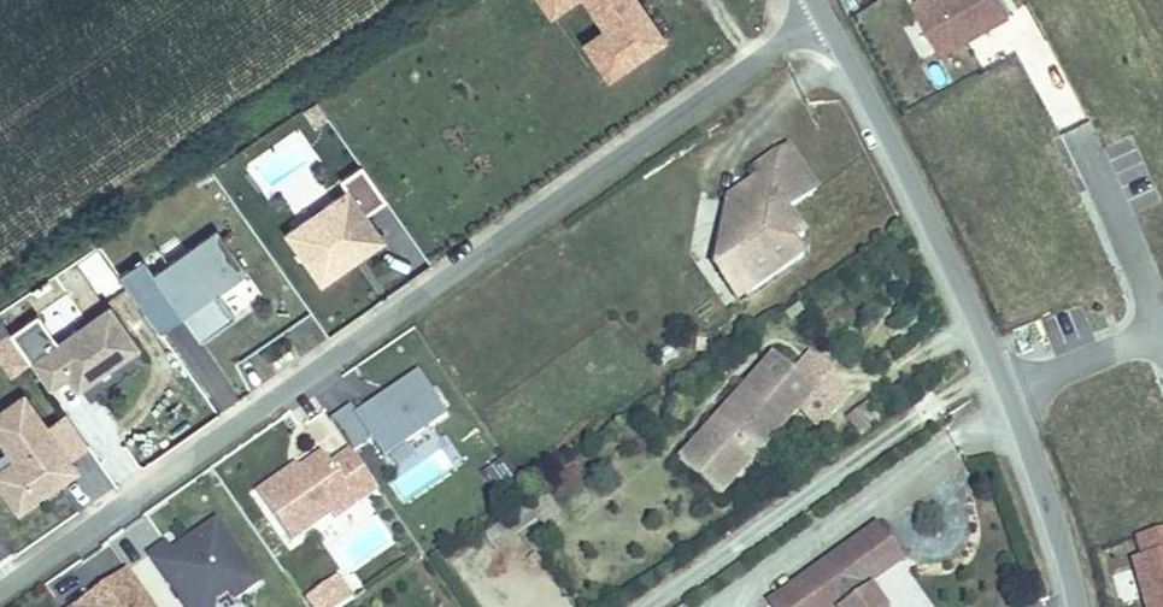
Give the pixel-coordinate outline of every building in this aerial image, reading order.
[(561,12),(578,0),(553,0),(561,12)] [(616,27),(595,41),(618,76),(674,39),(648,0),(597,0),(616,27)] [(1016,0),(927,0),(951,47),(1022,11),(1016,0)] [(903,26),(920,59),(937,50),(920,17),(903,26)] [(781,203),(811,182),(781,141),(750,163),(756,173),(762,181),(736,198),(723,196),(714,241),(723,254),(745,286),(798,249),(788,236),(799,229),(781,203)] [(343,260),(367,243),(373,251),(392,237),(373,211),(393,197),(368,163),(348,178),(355,187),(293,231),(329,281),(348,268),(343,260)] [(762,181),(756,173),(723,196),(736,198),(762,181)] [(190,313),(254,269),(224,226),(161,271),(190,313)] [(348,268),(373,251),(367,243),(343,260),(348,268)] [(731,296),(745,286),(723,254),(708,264),(731,296)] [(84,386),(144,345),(116,305),(37,361),(55,387),(75,373),(84,386)] [(16,331),(0,342),(0,346),(18,371),(35,359),(16,331)] [(768,350),(672,456),(713,492),(808,386),(768,350)] [(458,412),(428,370),(366,413),(360,405),(340,419),(361,449),(362,451),(382,438),(395,456),(458,412)] [(83,469),(30,393),(0,414),(0,430),(20,458),(0,472),(0,476),(24,510),(47,494),(49,486),(63,476),(66,481),(83,469)] [(870,401),(845,412),(854,434),(879,424),(870,401)] [(301,475),(298,470),(266,493),(300,541),(340,513),(342,502),(358,491),(367,503),(388,488),(362,451),(361,449),(341,463),(333,452),(310,468),(301,475)] [(503,457),(482,472),(502,499),(522,485),(503,457)] [(310,468),(307,464),(298,470),(301,475),(310,468)] [(47,494),(66,481),(63,476),(49,486),(47,494)] [(344,519),(367,503),(358,491),(342,502),(340,513),(344,519)] [(791,592),(801,606),(826,606),(852,589),(865,606),(914,606),(890,573),(924,549),(900,515),(791,592)] [(225,520),(188,546),(191,551),(183,556),(173,543),(157,554),(194,606),(222,606),(224,599),(237,590),(244,599),(268,581),(225,520)] [(1140,536),(1146,557),(1136,560),(1149,606),(1162,606),(1162,530),(1140,536)] [(355,595),(337,570),(302,595),(310,606),(338,606),(355,595)] [(137,572),(87,606),(162,606),(137,572)] [(244,599),(237,590),(224,599),(222,606),(245,606),(248,605),(244,599)]
